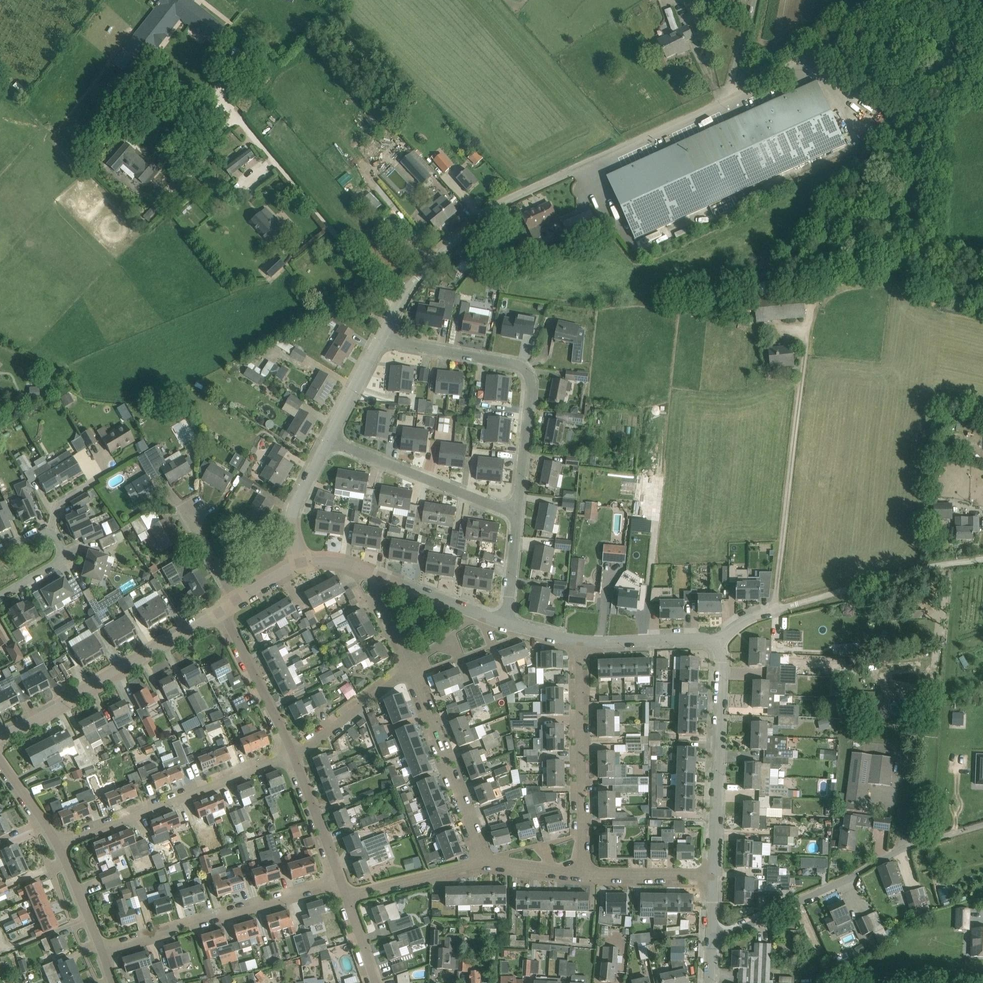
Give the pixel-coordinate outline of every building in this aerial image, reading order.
[(195,0),(163,0),(161,3),(160,2),(158,4),(159,5),(120,56),(140,71),(195,0)] [(216,45),(228,29),(200,7),(188,23),(197,30),(196,31),(199,33),(200,32),(216,45)] [(665,10),(672,32),(658,39),(667,58),(681,51),(682,53),(689,49),(685,41),(693,37),(687,26),(680,29),(672,8),(665,10)] [(17,82),(12,86),(21,95),(26,91),(17,82)] [(817,82),(607,177),(635,239),(846,144),(817,82)] [(114,172),(119,166),(133,179),(135,177),(136,178),(143,183),(156,169),(148,162),(146,164),(133,152),(135,151),(127,143),(107,166),(114,172)] [(255,157),(249,149),(235,160),(241,168),(255,157)] [(476,150),(469,157),(476,165),(484,157),(476,150)] [(433,160),(444,173),(453,165),(441,152),(437,156),(438,157),(434,160),(434,159),(433,160)] [(422,185),(431,176),(412,154),(402,163),(422,185)] [(469,172),(458,180),(469,192),(479,183),(469,172)] [(199,178),(193,184),(198,188),(203,182),(199,178)] [(420,208),(427,217),(437,228),(457,212),(447,200),(443,195),(434,203),(431,200),(420,208)] [(523,215),(529,229),(534,240),(543,236),(540,230),(546,227),(544,223),(556,217),(550,203),(523,215)] [(267,208),(251,222),(271,243),(286,228),(267,208)] [(563,223),(569,237),(597,225),(590,210),(580,215),(581,218),(567,224),(566,222),(563,223)] [(152,219),(145,213),(143,216),(150,222),(152,219)] [(567,241),(562,230),(554,234),(560,245),(567,241)] [(580,237),(573,240),(575,245),(582,242),(580,237)] [(272,278),(285,265),(277,257),(264,270),(272,278)] [(445,305),(454,307),(456,293),(447,291),(445,301),(444,305),(445,305)] [(757,322),(805,318),(803,293),(755,298),(757,322)] [(420,305),(417,323),(441,328),(445,305),(444,305),(445,301),(441,300),(439,309),(420,305)] [(459,318),(465,319),(463,332),(472,333),(472,332),(486,335),(489,318),(469,314),(471,303),(462,301),(459,318)] [(505,319),(502,335),(503,335),(503,334),(515,336),(515,337),(522,338),(523,334),(533,336),(537,318),(519,314),(517,321),(505,319)] [(341,334),(327,357),(340,366),(348,354),(349,355),(357,343),(350,338),(354,332),(343,325),(347,318),(341,315),(331,320),(341,326),(337,332),(341,334)] [(559,321),(555,339),(556,339),(556,337),(574,341),(572,363),(582,364),(585,331),(579,329),(580,326),(559,321)] [(302,363),(307,355),(286,342),(282,349),(292,355),(291,356),(302,363)] [(794,365),(793,358),(792,346),(769,348),(770,355),(771,365),(784,363),(784,366),(794,365)] [(241,363),(249,368),(266,379),(270,372),(276,376),(281,368),(275,364),(269,360),(263,370),(244,358),(241,363)] [(282,366),(281,368),(276,376),(276,377),(283,380),(286,375),(289,370),(282,366)] [(392,366),(390,379),(413,381),(414,368),(392,366)] [(261,386),(266,379),(249,368),(245,375),(261,386)] [(421,369),(420,381),(428,382),(429,370),(421,369)] [(439,371),(436,393),(449,394),(451,372),(439,371)] [(337,381),(321,372),(307,395),(322,405),(337,381)] [(451,372),(449,394),(461,396),(463,373),(451,372)] [(567,380),(587,382),(588,375),(568,372),(567,380)] [(486,388),(509,390),(510,378),(488,376),(486,388)] [(413,381),(390,379),(389,391),(412,393),(413,381)] [(550,401),(563,404),(566,391),(571,392),(573,383),(568,382),(554,379),(550,401)] [(508,403),(509,390),(486,388),(485,400),(508,403)] [(284,397),(289,400),(287,403),(299,410),(303,403),(291,396),(292,395),(287,392),(284,397)] [(59,398),(62,404),(72,399),(70,393),(59,398)] [(317,420),(302,410),(288,433),(302,441),(311,427),(312,428),(317,420)] [(368,411),(367,424),(390,426),(391,414),(368,411)] [(583,415),(570,413),(568,424),(582,425),(583,415)] [(434,427),(435,419),(427,417),(425,426),(434,427)] [(488,429),(510,432),(512,419),(489,417),(488,429)] [(450,420),(440,419),(439,432),(449,433),(450,420)] [(546,443),(561,446),(562,440),(568,441),(570,430),(564,429),(566,422),(550,419),(546,443)] [(390,426),(367,424),(366,436),(388,439),(390,426)] [(124,425),(102,438),(110,452),(123,445),(124,446),(134,441),(124,425)] [(416,429),(404,427),(401,450),(414,452),(414,447),(416,429)] [(416,429),(414,447),(414,452),(426,453),(429,430),(416,429)] [(510,432),(488,429),(487,442),(509,444),(510,432)] [(89,430),(81,435),(88,447),(96,442),(89,430)] [(281,433),(279,436),(281,438),(284,440),(285,440),(285,439),(289,434),(288,434),(283,430),(281,433)] [(136,443),(140,452),(149,448),(145,439),(136,443)] [(454,444),(442,442),(440,465),(452,466),(454,444)] [(86,448),(83,443),(75,448),(78,453),(86,448)] [(464,468),(467,445),(454,444),(452,466),(464,468)] [(293,465),(283,459),(287,451),(277,445),(270,456),(275,459),(263,477),(280,487),(285,478),(284,477),(291,464),(293,465)] [(157,446),(145,453),(152,466),(159,462),(171,483),(192,471),(183,456),(168,465),(157,446)] [(51,470),(58,480),(60,485),(81,472),(73,458),(69,451),(57,458),(61,464),(51,470)] [(137,458),(145,470),(152,466),(145,453),(137,458)] [(15,460),(24,474),(32,468),(24,455),(15,460)] [(58,480),(51,470),(48,463),(43,456),(34,462),(38,469),(34,472),(38,479),(37,479),(46,493),(60,485),(58,480)] [(477,480),(490,481),(492,458),(479,457),(477,480)] [(574,465),(573,471),(579,471),(580,459),(568,457),(567,465),(574,465)] [(243,474),(250,463),(243,458),(236,470),(243,474)] [(492,458),(490,481),(502,482),(504,460),(492,458)] [(541,485),(557,488),(561,465),(546,462),(541,485)] [(225,492),(234,477),(212,464),(203,479),(224,492),(225,492)] [(339,470),(338,475),(335,495),(350,497),(351,491),(354,472),(339,470)] [(354,472),(351,491),(366,493),(369,475),(354,472)] [(240,483),(251,488),(254,483),(243,477),(240,483)] [(133,483),(125,487),(135,505),(157,492),(150,479),(135,487),(133,483)] [(36,517),(30,504),(32,503),(28,493),(34,491),(27,481),(15,486),(19,497),(21,496),(23,502),(14,506),(18,517),(20,516),(23,523),(24,522),(26,523),(30,521),(31,519),(36,517)] [(379,506),(394,508),(397,489),(383,486),(380,501),(373,499),(370,516),(372,516),(376,518),(377,518),(378,513),(379,506)] [(334,502),(336,495),(319,489),(317,496),(328,500),(334,502)] [(397,489),(394,508),(409,511),(413,491),(397,489)] [(66,523),(69,529),(88,521),(85,513),(89,511),(86,504),(90,501),(85,494),(71,502),(75,510),(76,510),(76,511),(71,513),(72,515),(65,518),(68,522),(66,523)] [(274,504),(259,495),(246,517),(259,524),(266,513),(268,514),(274,504)] [(324,505),(326,506),(328,500),(317,496),(315,501),(324,505)] [(373,499),(365,498),(363,513),(370,516),(373,499)] [(562,507),(567,508),(567,511),(574,512),(576,500),(564,499),(562,507)] [(5,501),(0,504),(0,533),(11,528),(6,517),(11,514),(5,501)] [(598,512),(599,503),(587,502),(586,510),(598,512)] [(426,503),(424,517),(423,521),(438,524),(439,518),(440,510),(441,505),(426,503)] [(552,532),(552,533),(558,534),(559,526),(554,525),(557,506),(541,503),(536,530),(542,531),(542,536),(551,537),(552,532)] [(952,503),(934,503),(934,518),(952,517),(952,503)] [(441,505),(440,510),(439,518),(438,524),(453,526),(456,508),(441,505)] [(316,531),(330,533),(333,513),(318,511),(315,531),(316,531)] [(359,512),(352,511),(351,522),(358,523),(359,512)] [(333,513),(330,533),(343,535),(344,535),(347,515),(333,513)] [(414,526),(416,516),(409,514),(407,525),(407,530),(413,532),(414,528),(414,526)] [(130,523),(131,523),(121,529),(123,532),(133,527),(138,536),(148,529),(141,517),(130,523)] [(113,518),(107,521),(112,532),(119,528),(113,518)] [(632,518),(631,531),(652,532),(653,520),(632,518)] [(978,518),(956,518),(956,540),(974,540),(973,532),(978,532),(978,518)] [(150,528),(163,550),(179,541),(166,519),(150,528)] [(457,549),(462,551),(464,551),(466,538),(481,540),(482,533),(484,522),(469,520),(467,536),(459,535),(457,549)] [(945,531),(945,520),(936,520),(936,531),(945,531)] [(92,529),(88,521),(69,529),(71,536),(73,535),(75,540),(81,537),(82,538),(87,537),(89,542),(103,536),(99,526),(92,529)] [(482,533),(481,540),(496,543),(499,524),(484,522),(482,533)] [(353,545),(366,547),(369,527),(355,525),(352,545),(353,545)] [(369,527),(366,547),(380,549),(384,529),(369,527)] [(453,531),(450,547),(457,549),(459,535),(460,532),(453,531)] [(102,549),(115,543),(112,535),(99,540),(102,549)] [(406,541),(392,539),(389,559),(390,559),(403,561),(404,556),(406,541)] [(572,542),(557,540),(556,549),(571,551),(572,542)] [(406,541),(404,556),(403,561),(417,563),(421,543),(406,541)] [(432,542),(427,541),(426,544),(425,549),(433,551),(435,544),(432,544),(432,542)] [(556,550),(547,548),(537,546),(533,569),(549,572),(550,565),(553,566),(556,550)] [(603,561),(625,563),(627,547),(605,546),(603,561)] [(89,551),(85,564),(109,571),(111,565),(105,563),(107,556),(89,551)] [(486,552),(483,558),(492,562),(493,562),(496,555),(486,552)] [(443,555),(429,553),(426,573),(427,573),(440,575),(443,555)] [(443,555),(440,575),(453,577),(454,577),(457,557),(443,555)] [(572,568),(573,568),(569,603),(586,605),(587,599),(594,600),(595,586),(583,585),(585,560),(573,559),(572,568)] [(179,575),(172,562),(161,568),(169,581),(178,575),(179,575)] [(109,571),(85,564),(82,576),(92,579),(90,584),(98,586),(100,581),(100,582),(102,575),(108,576),(109,571)] [(158,570),(154,565),(148,569),(152,574),(158,570)] [(477,589),(478,584),(480,569),(466,567),(463,587),(464,587),(477,589)] [(187,570),(182,573),(196,598),(206,593),(206,594),(208,593),(207,592),(210,590),(198,569),(189,574),(187,570)] [(478,584),(477,589),(491,591),(494,571),(480,569),(478,584)] [(737,582),(737,600),(749,600),(748,578),(749,571),(744,571),(744,578),(737,578),(737,582)] [(148,581),(150,574),(144,572),(142,579),(148,581)] [(760,572),(760,578),(748,578),(749,600),(748,600),(760,600),(760,588),(771,588),(772,572),(760,572)] [(335,598),(345,593),(345,592),(346,591),(338,576),(327,582),(335,598)] [(621,591),(621,608),(631,608),(631,610),(639,610),(639,596),(646,596),(646,584),(635,584),(621,577),(615,589),(621,591)] [(51,582),(55,589),(62,602),(70,597),(73,600),(83,594),(82,592),(76,582),(71,585),(70,583),(67,584),(64,578),(60,580),(59,579),(51,582)] [(162,589),(158,583),(155,578),(150,581),(153,586),(156,591),(157,592),(162,589)] [(568,583),(556,581),(555,589),(567,591),(568,583)] [(62,602),(55,589),(51,582),(44,588),(45,589),(41,591),(45,597),(42,599),(43,601),(38,604),(45,616),(56,610),(55,606),(62,602)] [(316,588),(325,604),(335,598),(327,582),(316,588)] [(552,590),(543,589),(533,587),(531,596),(533,596),(530,612),(554,617),(555,609),(549,607),(552,590)] [(100,607),(89,588),(82,592),(83,594),(91,608),(95,614),(95,615),(98,613),(101,611),(102,611),(100,607)] [(314,609),(325,604),(316,588),(305,593),(314,609)] [(128,595),(123,598),(129,609),(135,606),(131,600),(128,595)] [(147,602),(159,622),(170,615),(159,596),(147,602)] [(699,596),(699,613),(710,613),(710,596),(699,596)] [(710,596),(710,613),(722,613),(722,596),(710,596)] [(661,597),(661,619),(672,619),(672,602),(672,597),(661,597)] [(124,612),(129,609),(123,598),(118,602),(124,612)] [(290,598),(279,604),(287,617),(293,613),(297,620),(301,618),(290,598)] [(349,601),(350,603),(351,604),(352,607),(359,603),(359,602),(358,603),(356,598),(349,601)] [(102,611),(107,607),(109,606),(109,605),(107,602),(106,600),(105,599),(98,603),(102,611)] [(8,613),(17,628),(26,623),(27,624),(39,617),(29,600),(23,604),(22,602),(9,610),(10,611),(8,613)] [(159,622),(147,602),(136,609),(148,628),(159,622)] [(672,602),(672,619),(684,619),(684,602),(672,602)] [(269,610),(276,623),(287,617),(279,604),(269,610)] [(257,617),(260,621),(266,629),(276,623),(269,610),(257,617)] [(315,617),(311,610),(305,613),(307,618),(308,620),(315,617)] [(349,633),(356,630),(355,630),(366,624),(370,622),(364,610),(346,619),(344,615),(341,616),(333,620),(339,631),(346,627),(349,633)] [(331,616),(333,620),(341,616),(339,612),(331,616)] [(98,630),(104,627),(97,614),(90,618),(98,630)] [(126,615),(115,622),(126,641),(137,634),(126,615)] [(266,629),(260,621),(257,617),(248,622),(255,636),(256,635),(260,642),(264,639),(260,633),(266,629)] [(84,621),(87,627),(92,634),(98,630),(90,618),(84,621)] [(308,620),(307,618),(301,620),(302,623),(304,628),(311,626),(308,620)] [(126,641),(115,622),(104,628),(115,648),(126,641)] [(370,622),(366,624),(355,630),(356,630),(359,636),(345,643),(351,654),(362,648),(360,644),(377,635),(370,622)] [(18,642),(25,638),(20,628),(12,632),(18,642)] [(280,630),(285,637),(289,635),(285,628),(280,630)] [(280,640),(285,637),(280,630),(276,633),(280,640)] [(784,631),(784,641),(802,642),(802,632),(784,631)] [(65,633),(59,636),(62,642),(68,639),(65,633)] [(94,635),(92,635),(83,641),(94,660),(105,654),(94,635)] [(314,640),(312,635),(310,636),(305,639),(307,643),(314,640)] [(751,639),(750,652),(765,653),(766,645),(772,646),(772,641),(751,639)] [(83,641),(71,648),(83,667),(94,660),(83,641)] [(15,663),(23,658),(15,643),(6,648),(15,663)] [(263,653),(269,664),(282,657),(279,651),(286,647),(284,643),(277,646),(263,653)] [(362,648),(351,654),(344,658),(349,669),(357,665),(372,657),(376,664),(389,658),(381,643),(364,653),(362,648)] [(512,648),(517,661),(525,658),(528,666),(533,664),(530,657),(530,656),(525,643),(512,648)] [(26,648),(21,651),(25,657),(30,654),(26,648)] [(510,664),(517,661),(512,648),(500,653),(505,666),(508,674),(513,672),(510,664)] [(765,653),(750,652),(750,666),(771,667),(771,661),(765,661),(765,653)] [(537,663),(537,669),(563,669),(562,653),(548,653),(548,654),(543,654),(543,653),(537,653),(537,663)] [(480,660),(488,680),(495,677),(495,678),(500,676),(497,669),(493,656),(480,660)] [(71,674),(70,672),(69,670),(70,669),(68,665),(66,662),(65,663),(61,657),(53,662),(56,668),(49,672),(50,675),(53,679),(54,678),(57,683),(63,679),(64,681),(67,679),(66,677),(71,674)] [(274,675),(288,668),(282,657),(269,664),(274,675)] [(700,658),(695,658),(682,657),(681,670),(699,671),(700,658)] [(854,657),(845,658),(845,666),(855,666),(854,657)] [(225,674),(229,681),(234,678),(231,672),(225,659),(210,666),(213,672),(206,676),(209,682),(216,678),(217,679),(225,674)] [(279,686),(298,676),(295,670),(308,663),(306,659),(302,661),(295,664),(288,668),(274,675),(279,686)] [(637,659),(624,660),(625,678),(625,682),(638,682),(638,677),(637,664),(637,659)] [(637,659),(637,664),(638,677),(651,677),(650,659),(637,659)] [(669,659),(658,659),(657,669),(662,670),(668,670),(669,659)] [(480,684),(479,680),(486,677),(487,680),(488,680),(480,660),(467,665),(473,678),(476,686),(480,684)] [(612,678),(612,660),(598,661),(599,679),(612,678)] [(624,660),(612,660),(612,678),(625,678),(624,660)] [(49,672),(43,663),(37,667),(29,671),(32,676),(31,676),(39,692),(49,687),(45,678),(47,677),(50,675),(49,672)] [(327,663),(317,667),(320,674),(330,670),(327,663)] [(196,685),(196,686),(202,683),(198,676),(201,675),(196,664),(180,672),(189,689),(196,685)] [(779,675),(797,675),(797,667),(780,666),(779,675)] [(461,690),(465,688),(463,683),(464,683),(458,669),(446,673),(452,687),(459,685),(461,690)] [(320,677),(324,685),(336,678),(332,670),(320,677)] [(343,670),(334,675),(336,678),(345,674),(343,670)] [(681,671),(673,671),(673,677),(673,683),(699,684),(699,671),(681,670),(681,671)] [(29,671),(20,675),(14,679),(12,676),(19,690),(24,688),(29,698),(39,692),(31,676),(32,676),(29,671)] [(442,697),(447,695),(445,690),(452,687),(446,673),(434,678),(439,692),(440,692),(442,697)] [(538,684),(537,673),(529,673),(529,688),(538,684)] [(796,684),(797,675),(779,675),(779,683),(775,683),(775,682),(769,682),(754,681),(754,695),(780,696),(780,695),(783,695),(783,684),(796,684)] [(0,691),(9,708),(19,703),(14,693),(19,690),(12,676),(0,682),(0,689),(1,691),(0,691)] [(159,683),(161,687),(165,694),(169,701),(175,698),(180,695),(176,688),(177,688),(171,676),(159,683)] [(285,697),(289,694),(298,690),(298,689),(306,686),(303,681),(301,682),(298,676),(279,686),(285,697)] [(507,683),(511,694),(516,692),(527,688),(524,680),(516,684),(514,680),(507,683)] [(349,682),(340,688),(348,700),(357,694),(349,682)] [(511,694),(507,683),(501,685),(504,694),(495,697),(496,701),(507,697),(507,696),(511,694)] [(673,696),(698,696),(699,684),(673,683),(673,696)] [(538,684),(529,688),(527,688),(525,689),(525,694),(540,694),(540,684),(538,684)] [(844,684),(832,684),(832,697),(844,697),(844,684)] [(639,700),(654,700),(654,688),(647,688),(647,695),(638,695),(639,700)] [(133,695),(136,700),(141,710),(154,703),(159,700),(155,693),(150,695),(146,689),(133,695)] [(546,695),(546,702),(563,702),(563,689),(547,689),(542,690),(542,695),(546,695)] [(0,691),(0,713),(9,708),(0,691)] [(484,696),(486,702),(494,699),(492,692),(484,696)] [(867,693),(858,692),(856,704),(874,706),(875,697),(867,696),(867,693)] [(187,698),(196,715),(207,709),(197,693),(187,698)] [(479,707),(486,705),(484,698),(482,693),(475,695),(479,707)] [(296,720),(301,718),(315,711),(314,709),(321,706),(316,694),(308,698),(309,698),(302,702),(290,707),(296,720)] [(385,701),(390,712),(407,706),(403,694),(385,701)] [(243,695),(232,701),(235,707),(246,702),(243,695)] [(475,695),(467,698),(471,710),(479,707),(475,695)] [(651,708),(656,708),(656,705),(661,705),(661,696),(656,695),(656,703),(652,703),(651,708)] [(780,708),(779,716),(795,717),(795,706),(780,705),(780,696),(754,695),(753,708),(768,708),(780,708)] [(674,709),(680,709),(698,709),(698,696),(673,696),(675,696),(674,709)] [(830,708),(842,708),(842,698),(830,698),(830,708)] [(110,708),(112,712),(115,717),(112,718),(118,728),(133,721),(128,712),(129,712),(123,701),(110,708)] [(177,717),(169,702),(163,705),(170,720),(177,717)] [(246,702),(235,707),(238,713),(249,708),(246,702)] [(542,702),(542,710),(542,714),(548,714),(548,715),(563,715),(563,702),(546,702),(542,702)] [(486,714),(485,713),(489,711),(486,705),(479,707),(471,710),(473,718),(486,714)] [(407,706),(390,712),(394,724),(411,718),(407,706)] [(459,706),(447,710),(450,718),(461,713),(460,708),(459,706)] [(674,721),(697,722),(698,709),(680,709),(679,716),(675,716),(674,721)] [(209,714),(211,722),(223,718),(220,710),(209,714)] [(599,711),(599,724),(619,724),(619,716),(620,716),(620,712),(615,712),(615,711),(599,711)] [(90,718),(92,722),(96,730),(100,739),(112,734),(122,755),(128,752),(127,750),(127,749),(118,732),(112,720),(106,723),(101,712),(90,718)] [(953,713),(953,725),(963,725),(963,713),(953,713)] [(196,716),(189,720),(193,729),(200,725),(196,716)] [(470,716),(466,717),(451,722),(456,735),(470,729),(468,723),(472,721),(470,716)] [(502,727),(510,723),(507,716),(498,721),(502,727)] [(779,716),(779,725),(794,726),(794,725),(799,725),(799,717),(795,717),(779,716)] [(159,734),(151,717),(143,721),(153,742),(158,740),(156,735),(159,734)] [(377,717),(370,720),(372,726),(379,724),(377,717)] [(85,735),(90,745),(100,739),(96,730),(92,722),(90,718),(79,724),(85,735)] [(232,725),(229,718),(223,721),(226,727),(232,725)] [(364,718),(357,723),(360,728),(367,722),(364,718)] [(828,719),(821,721),(824,729),(830,728),(828,719)] [(538,720),(524,720),(524,728),(538,728),(538,720)] [(219,721),(212,724),(214,730),(221,727),(219,721)] [(697,735),(697,722),(674,721),(674,722),(679,722),(679,735),(697,735)] [(252,736),(257,750),(269,745),(264,731),(258,733),(255,727),(254,728),(252,723),(247,725),(252,736)] [(752,736),(773,737),(774,724),(767,723),(753,723),(752,736)] [(483,724),(476,727),(480,737),(487,734),(483,724)] [(599,737),(604,737),(614,737),(620,736),(620,732),(619,732),(619,724),(599,724),(599,737)] [(257,750),(252,736),(247,725),(240,728),(244,738),(240,740),(245,754),(257,750)] [(386,731),(384,725),(373,729),(376,735),(386,731)] [(397,732),(399,737),(394,739),(396,745),(418,737),(414,725),(397,732)] [(548,731),(548,738),(564,738),(564,725),(548,725),(548,726),(542,726),(542,731),(548,731)] [(348,731),(351,735),(355,741),(361,736),(353,726),(348,731)] [(367,727),(360,730),(362,736),(368,733),(369,733),(367,727)] [(196,731),(198,736),(204,734),(202,728),(196,731)] [(470,729),(456,735),(460,747),(475,741),(480,739),(476,728),(471,730),(470,729)] [(124,729),(118,732),(127,749),(133,746),(130,741),(124,729)] [(61,752),(63,755),(67,753),(72,755),(77,753),(74,746),(66,730),(51,738),(59,754),(61,752)] [(385,740),(389,738),(386,731),(376,735),(382,751),(388,748),(385,740)] [(482,738),(484,743),(495,739),(493,733),(482,738)] [(650,741),(649,736),(626,737),(626,745),(650,744),(650,741)] [(773,737),(752,736),(752,749),(766,750),(766,756),(777,757),(777,758),(793,758),(794,751),(787,751),(788,738),(773,737)] [(403,749),(405,754),(418,750),(423,748),(418,737),(396,745),(399,751),(403,749)] [(62,761),(60,757),(63,755),(61,752),(59,754),(51,738),(26,751),(34,766),(46,760),(50,767),(62,761)] [(495,739),(484,743),(487,751),(500,746),(497,738),(495,739)] [(548,751),(564,751),(564,738),(548,738),(548,739),(542,739),(543,751),(548,751)] [(224,745),(222,739),(215,741),(218,748),(224,745)] [(182,765),(188,763),(186,757),(183,748),(180,740),(179,740),(173,742),(172,743),(177,757),(174,758),(177,767),(179,766),(182,765)] [(650,741),(650,744),(650,751),(650,759),(657,759),(657,747),(661,747),(661,741),(650,741)] [(154,752),(151,745),(144,748),(147,754),(154,752)] [(189,746),(183,748),(186,755),(192,753),(189,746)] [(211,753),(214,761),(216,765),(230,760),(225,747),(211,753)] [(671,760),(678,761),(696,761),(696,748),(678,747),(678,753),(671,753),(671,760)] [(99,760),(93,748),(86,752),(92,765),(100,761),(99,760)] [(391,754),(388,748),(382,751),(384,757),(391,754)] [(423,748),(418,750),(405,754),(410,766),(427,759),(423,748)] [(464,756),(468,768),(483,762),(480,756),(485,753),(484,749),(478,751),(478,750),(464,756)] [(825,750),(824,760),(837,761),(838,750),(825,750)] [(314,759),(318,770),(331,765),(329,759),(335,756),(333,751),(326,754),(314,759)] [(853,751),(845,809),(865,812),(869,784),(890,786),(894,758),(873,754),(853,751)] [(80,769),(84,768),(92,765),(86,752),(74,758),(80,769)] [(600,765),(621,765),(620,752),(615,753),(615,752),(599,752),(600,765)] [(216,765),(214,761),(211,753),(197,758),(202,771),(216,765)] [(793,758),(777,758),(777,762),(772,762),(771,764),(761,764),(761,763),(746,763),(746,776),(779,777),(779,769),(779,770),(781,768),(781,765),(788,765),(789,763),(793,763),(793,758)] [(410,766),(414,777),(431,771),(427,759),(410,766)] [(548,767),(549,774),(564,774),(564,761),(548,761),(548,762),(543,762),(543,767),(548,767)] [(678,773),(695,774),(696,761),(678,761),(678,773)] [(356,762),(348,764),(350,771),(359,768),(356,762)] [(473,780),(477,778),(487,775),(487,774),(492,772),(491,767),(485,769),(483,762),(468,768),(473,780)] [(390,773),(397,770),(394,764),(387,767),(390,773)] [(95,772),(93,765),(84,768),(86,774),(95,772)] [(331,765),(318,770),(323,782),(327,780),(350,771),(348,766),(333,771),(331,765)] [(615,778),(615,777),(627,777),(627,765),(621,765),(600,765),(600,778),(615,778)] [(165,771),(168,779),(170,784),(184,778),(179,766),(177,767),(168,770),(165,771)] [(165,771),(158,773),(156,768),(146,772),(144,767),(137,770),(138,771),(142,781),(151,778),(156,789),(170,784),(168,779),(165,771)] [(506,767),(495,771),(497,776),(508,772),(506,767)] [(83,777),(80,770),(72,772),(75,780),(83,777)] [(390,773),(392,779),(399,776),(397,770),(390,773)] [(135,784),(142,781),(138,771),(128,775),(130,782),(134,780),(135,784)] [(284,783),(279,771),(266,776),(270,787),(268,788),(271,795),(279,792),(286,789),(284,783)] [(350,771),(327,780),(323,782),(327,793),(340,788),(338,782),(352,777),(350,771)] [(677,786),(695,787),(695,774),(678,773),(677,786)] [(549,787),(564,787),(564,774),(549,774),(549,776),(543,776),(543,787),(549,787)] [(772,797),(789,797),(789,794),(789,790),(788,789),(787,788),(786,787),(784,786),(782,786),(778,786),(779,777),(746,776),(745,790),(760,790),(772,790),(772,797)] [(45,789),(61,784),(59,777),(43,782),(45,789)] [(627,777),(627,785),(639,785),(639,777),(627,777)] [(419,784),(423,796),(439,790),(434,778),(419,784)] [(383,789),(392,789),(392,781),(382,782),(383,789)] [(497,781),(485,785),(476,789),(482,805),(491,801),(497,799),(503,796),(500,789),(497,781)] [(236,787),(241,800),(249,797),(252,805),(258,803),(255,795),(250,782),(236,787)] [(137,796),(132,784),(131,784),(118,789),(123,802),(137,796)] [(624,785),(624,793),(639,793),(639,785),(627,785),(624,785)] [(123,802),(118,789),(113,791),(111,787),(102,790),(100,786),(91,790),(95,800),(105,796),(109,807),(123,802)] [(677,799),(694,799),(695,787),(677,786),(677,799)] [(541,787),(527,787),(527,795),(533,794),(538,793),(541,793),(541,787)] [(332,805),(336,803),(344,800),(351,797),(349,792),(342,795),(340,788),(327,793),(332,805)] [(508,801),(523,796),(522,788),(505,793),(508,801)] [(91,815),(89,810),(86,803),(95,800),(91,790),(77,795),(80,804),(72,808),(76,820),(91,815)] [(375,796),(373,790),(361,795),(363,800),(375,796)] [(427,807),(443,801),(439,790),(423,796),(427,807)] [(535,806),(548,803),(545,793),(541,793),(538,793),(533,794),(535,806)] [(600,793),(600,806),(621,806),(621,793),(615,793),(600,793)] [(207,799),(212,813),(225,808),(220,794),(207,799)] [(535,806),(533,794),(527,795),(525,796),(528,808),(535,806)] [(271,795),(265,797),(272,814),(278,812),(271,795)] [(772,803),(765,803),(760,803),(760,802),(745,802),(744,815),(783,817),(783,798),(789,798),(789,797),(772,797),(772,803)] [(194,804),(199,818),(207,815),(211,825),(212,825),(214,830),(218,828),(214,818),(212,813),(207,799),(194,804)] [(677,799),(676,812),(694,813),(694,799),(677,799)] [(76,820),(72,808),(63,811),(59,800),(49,803),(54,816),(58,814),(63,826),(76,820)] [(826,811),(834,811),(835,800),(827,800),(826,811)] [(431,818),(442,814),(447,812),(443,801),(427,807),(431,818)] [(410,804),(410,803),(405,805),(409,814),(414,812),(410,804)] [(505,803),(493,807),(484,810),(486,817),(508,809),(505,803)] [(395,804),(389,810),(394,815),(400,810),(395,804)] [(616,819),(616,818),(625,818),(628,818),(628,813),(615,813),(615,806),(621,806),(600,806),(600,819),(616,819)] [(341,828),(352,824),(349,817),(357,814),(354,807),(346,810),(335,814),(341,828)] [(243,808),(236,810),(243,829),(250,826),(243,808)] [(566,830),(564,824),(560,809),(537,815),(539,822),(546,821),(549,834),(566,830)] [(244,831),(243,829),(236,810),(230,812),(238,833),(244,831)] [(664,810),(653,810),(652,818),(665,818),(664,810)] [(162,817),(164,821),(167,831),(181,826),(175,812),(162,817)] [(388,812),(378,817),(379,821),(390,816),(388,812)] [(447,812),(442,814),(431,818),(436,829),(451,824),(447,812)] [(418,823),(414,814),(410,816),(413,825),(418,823)] [(536,836),(535,831),(533,822),(532,822),(530,814),(523,816),(525,824),(517,826),(521,840),(536,836)] [(364,828),(379,822),(377,815),(361,820),(364,828)] [(783,817),(744,815),(744,829),(758,829),(767,829),(767,816),(783,817)] [(844,832),(842,832),(840,848),(854,850),(856,834),(855,833),(857,817),(846,816),(844,832)] [(11,832),(4,817),(0,819),(0,837),(11,832)] [(149,822),(151,826),(154,836),(167,831),(164,821),(162,817),(149,822)] [(873,829),(890,831),(891,819),(875,817),(873,829)] [(625,818),(625,826),(637,826),(637,818),(628,818),(625,818)] [(203,835),(197,819),(190,822),(196,838),(203,835)] [(685,821),(674,821),(674,830),(674,833),(685,833),(685,821)] [(196,838),(190,822),(182,825),(189,841),(196,838)] [(506,823),(501,824),(491,827),(493,833),(496,846),(511,842),(508,830),(506,823)] [(422,834),(419,826),(414,828),(417,836),(422,834)] [(293,838),(300,836),(297,827),(290,829),(293,838)] [(775,827),(775,836),(798,837),(799,828),(775,827)] [(130,852),(132,855),(134,861),(140,858),(135,844),(136,843),(130,829),(117,834),(125,854),(130,852)] [(668,860),(668,846),(668,842),(674,842),(674,833),(674,830),(662,830),(662,846),(652,845),(652,849),(652,859),(668,860)] [(438,837),(443,848),(458,842),(454,831),(438,837)] [(606,835),(600,835),(601,859),(617,859),(617,835),(611,835),(611,831),(606,831),(606,835)] [(105,839),(114,864),(120,862),(118,857),(125,854),(117,834),(105,839)] [(276,845),(272,834),(266,836),(269,847),(276,845)] [(350,853),(355,851),(365,847),(367,853),(377,849),(373,838),(361,842),(358,834),(345,839),(350,853)] [(233,846),(234,837),(225,836),(224,843),(226,848),(233,846)] [(798,837),(775,836),(774,846),(795,847),(795,838),(798,838),(798,837)] [(314,846),(312,837),(303,839),(305,848),(314,846)] [(687,847),(678,847),(678,860),(694,860),(694,847),(693,847),(694,837),(687,837),(687,847)] [(115,866),(114,864),(105,839),(91,844),(99,862),(105,860),(108,869),(115,866)] [(738,841),(738,854),(762,855),(762,842),(753,842),(738,841)] [(244,842),(238,844),(243,860),(249,859),(244,842)] [(458,842),(443,848),(447,860),(463,854),(458,842)] [(648,842),(635,843),(635,859),(648,859),(648,842)] [(178,851),(178,853),(186,850),(185,848),(183,843),(175,846),(178,851)] [(0,868),(22,858),(16,845),(1,851),(1,852),(0,852),(0,867),(0,868)] [(429,854),(426,846),(421,848),(424,855),(429,854)] [(377,864),(387,861),(382,848),(377,850),(377,849),(367,853),(370,859),(368,860),(369,861),(366,862),(366,860),(354,865),(360,879),(371,875),(368,867),(371,866),(371,867),(377,864)] [(302,871),(304,876),(316,872),(309,850),(304,851),(306,859),(299,861),(302,871)] [(427,864),(432,862),(432,861),(441,858),(438,851),(429,854),(424,855),(427,864)] [(159,853),(151,856),(157,869),(164,866),(159,853)] [(207,854),(200,857),(204,874),(212,872),(207,854)] [(762,855),(738,854),(737,868),(752,868),(758,868),(758,863),(762,863),(762,855)] [(304,876),(302,871),(299,861),(292,863),(290,855),(285,857),(291,880),(304,876)] [(280,879),(279,874),(274,856),(261,860),(263,867),(268,882),(280,879)] [(22,858),(0,868),(6,881),(12,878),(13,878),(28,871),(22,858)] [(413,860),(412,858),(404,860),(407,871),(421,866),(418,858),(413,860)] [(823,868),(823,859),(797,858),(797,867),(806,867),(806,872),(813,873),(813,868),(823,868)] [(189,861),(182,863),(182,865),(183,869),(184,870),(191,868),(189,861)] [(254,862),(249,863),(255,886),(268,882),(263,867),(256,869),(254,862)] [(879,867),(886,889),(888,895),(903,890),(893,862),(879,867)] [(119,877),(116,868),(99,875),(103,884),(104,883),(119,877)] [(235,879),(228,881),(231,893),(246,889),(240,868),(232,870),(235,879)] [(164,869),(158,871),(160,881),(166,879),(164,869)] [(231,893),(228,881),(225,872),(211,876),(217,897),(231,893)] [(790,876),(782,876),(782,884),(781,890),(790,891),(790,876)] [(122,884),(119,877),(104,883),(107,891),(122,884)] [(206,901),(201,885),(199,878),(194,879),(196,887),(190,888),(195,904),(206,901)] [(737,879),(737,892),(759,893),(760,881),(756,881),(756,879),(737,879)] [(133,881),(126,883),(130,898),(137,896),(136,890),(133,881)] [(39,882),(34,884),(25,888),(17,891),(19,896),(27,893),(30,899),(44,893),(39,882)] [(179,892),(183,907),(195,904),(190,888),(184,890),(182,883),(177,884),(179,892)] [(168,898),(165,890),(164,884),(160,884),(158,888),(159,892),(161,900),(153,902),(157,915),(172,911),(168,898)] [(136,890),(137,896),(139,902),(148,900),(144,887),(136,890)] [(471,887),(459,888),(459,905),(471,905),(471,887)] [(483,905),(483,892),(482,887),(471,887),(471,905),(483,905)] [(482,887),(483,892),(483,905),(495,905),(494,887),(482,887)] [(494,887),(495,905),(507,905),(507,887),(494,887)] [(928,905),(929,905),(922,887),(905,894),(914,917),(930,911),(928,905)] [(446,888),(446,893),(446,905),(459,905),(459,888),(446,888)] [(945,888),(938,889),(942,903),(949,901),(945,888)] [(529,916),(529,911),(529,893),(517,892),(517,910),(524,911),(524,916),(529,916)] [(759,896),(759,893),(737,892),(736,905),(744,905),(744,911),(755,911),(755,905),(758,906),(759,896)] [(30,899),(35,910),(48,904),(44,893),(30,899)] [(104,900),(102,893),(95,895),(97,901),(104,900)] [(529,911),(541,911),(541,893),(529,893),(529,911)] [(552,914),(552,911),(553,911),(553,893),(541,893),(541,911),(542,911),(542,914),(552,914)] [(553,911),(564,911),(565,911),(565,893),(553,893),(553,911)] [(576,914),(576,911),(577,911),(577,893),(565,893),(565,911),(567,911),(567,914),(576,914)] [(577,911),(589,912),(590,894),(577,893),(577,911)] [(769,907),(769,909),(781,903),(781,893),(769,893),(769,907)] [(628,894),(607,894),(607,907),(600,907),(599,924),(612,926),(612,914),(628,914),(628,894)] [(642,894),(642,899),(642,912),(655,912),(655,894),(642,894)] [(655,894),(655,912),(655,918),(667,918),(668,900),(668,895),(655,894)] [(668,895),(668,900),(667,918),(668,918),(668,912),(680,913),(680,895),(668,895)] [(680,895),(680,913),(693,913),(694,895),(680,895)] [(122,925),(126,924),(136,921),(133,909),(128,911),(124,899),(116,902),(120,913),(118,914),(122,925)] [(831,932),(853,922),(843,900),(828,907),(832,916),(825,919),(831,932)] [(324,922),(321,914),(326,913),(323,901),(308,905),(311,915),(303,917),(306,927),(324,922)] [(378,924),(389,920),(393,933),(414,926),(411,916),(402,919),(396,903),(385,906),(384,906),(373,909),(378,924)] [(35,910),(39,921),(53,916),(48,904),(35,910)] [(957,908),(957,928),(969,928),(969,908),(957,908)] [(25,909),(17,912),(19,917),(27,914),(25,909)] [(280,919),(283,929),(289,927),(292,935),(296,934),(294,926),(290,911),(278,914),(280,919)] [(876,912),(869,915),(857,921),(863,935),(873,930),(879,942),(888,936),(876,912)] [(19,917),(21,922),(29,918),(27,914),(19,917)] [(283,929),(280,919),(278,914),(267,917),(272,933),(274,940),(279,939),(277,931),(283,929)] [(44,932),(44,933),(58,927),(53,916),(39,921),(42,928),(34,931),(36,936),(44,932)] [(13,920),(4,924),(7,930),(16,926),(15,924),(13,920)] [(246,923),(250,939),(257,937),(259,945),(263,943),(261,936),(262,935),(257,920),(246,923)] [(682,920),(681,929),(690,929),(690,920),(682,920)] [(242,950),(246,948),(253,946),(250,939),(246,923),(235,927),(239,942),(242,950)] [(497,929),(497,924),(491,924),(483,924),(482,934),(491,934),(491,929),(497,929)] [(336,945),(347,943),(343,928),(333,930),(336,945)] [(393,944),(392,944),(385,946),(390,961),(402,956),(400,949),(410,945),(411,946),(424,942),(419,928),(398,935),(400,941),(393,944)] [(975,955),(982,955),(982,928),(973,928),(973,938),(975,938),(975,955)] [(224,930),(213,933),(218,948),(224,946),(226,954),(231,953),(228,944),(229,944),(224,930)] [(431,946),(440,946),(440,930),(431,930),(431,946)] [(577,938),(574,937),(574,930),(565,930),(565,937),(565,942),(576,943),(577,938)] [(202,936),(206,951),(207,951),(209,959),(220,956),(218,948),(213,933),(202,936)] [(313,933),(303,936),(309,955),(328,949),(325,940),(315,942),(313,933)] [(294,937),(296,944),(304,942),(302,934),(294,937)] [(516,940),(516,935),(511,934),(510,945),(525,945),(525,940),(516,940)] [(54,948),(56,955),(68,950),(62,936),(52,940),(50,936),(41,940),(45,951),(54,948)] [(437,968),(456,969),(458,969),(459,959),(456,959),(457,938),(446,938),(446,949),(438,948),(437,968)] [(270,944),(274,957),(276,964),(281,962),(280,956),(280,955),(277,942),(270,944)] [(646,943),(649,959),(657,957),(654,942),(646,943)] [(165,947),(169,959),(171,958),(174,970),(185,967),(182,955),(183,954),(180,943),(165,947)] [(638,944),(639,948),(641,961),(649,959),(646,943),(638,944)] [(771,954),(771,944),(756,944),(756,954),(748,954),(748,953),(733,952),(733,968),(739,968),(739,982),(770,982),(771,954)] [(270,963),(274,962),(269,945),(264,947),(267,958),(269,958),(270,963)] [(608,963),(602,963),(601,981),(614,982),(615,973),(617,973),(618,964),(617,964),(619,948),(604,946),(603,958),(609,959),(608,963)] [(673,968),(676,982),(689,982),(687,970),(686,970),(684,960),(684,947),(672,947),(671,961),(673,968)] [(148,952),(139,954),(143,968),(137,970),(140,980),(145,978),(145,980),(147,979),(147,980),(151,979),(147,966),(152,965),(153,965),(152,962),(155,961),(154,954),(153,954),(150,955),(149,951),(148,952)] [(123,969),(126,968),(128,972),(137,970),(143,968),(139,954),(125,959),(124,959),(125,963),(122,964),(121,962),(123,969)] [(303,956),(307,966),(313,963),(309,955),(308,955),(303,956)] [(855,964),(853,958),(846,962),(848,967),(855,964)] [(22,973),(29,971),(24,959),(18,961),(22,973)] [(473,959),(459,959),(458,969),(460,969),(459,970),(473,971),(473,959)] [(531,976),(531,960),(523,959),(523,976),(531,976)] [(560,959),(559,975),(567,976),(568,962),(568,960),(560,959)] [(62,980),(78,974),(72,960),(59,965),(56,960),(42,966),(49,982),(55,982),(62,980)] [(501,973),(510,972),(509,960),(500,960),(501,973)] [(535,961),(535,960),(531,960),(531,976),(531,974),(539,974),(540,961),(535,961)] [(232,963),(234,971),(241,969),(238,961),(232,963)] [(404,971),(408,969),(405,961),(401,962),(392,965),(395,974),(404,971)] [(211,962),(205,964),(209,978),(213,977),(216,976),(214,972),(211,962)] [(243,973),(248,971),(246,962),(240,964),(243,973)] [(567,976),(573,976),(575,976),(575,975),(576,963),(568,962),(567,976)] [(673,968),(660,971),(661,975),(661,976),(663,982),(676,982),(673,968)] [(258,973),(256,975),(262,982),(267,978),(265,976),(262,972),(261,971),(258,973)] [(481,971),(470,971),(470,982),(481,982),(481,971)] [(169,982),(177,982),(174,972),(166,974),(167,977),(169,982)] [(409,972),(403,973),(397,975),(398,982),(411,982),(409,972)] [(62,980),(64,982),(81,982),(78,974),(62,980)] [(231,975),(221,977),(223,982),(233,982),(231,975)]
